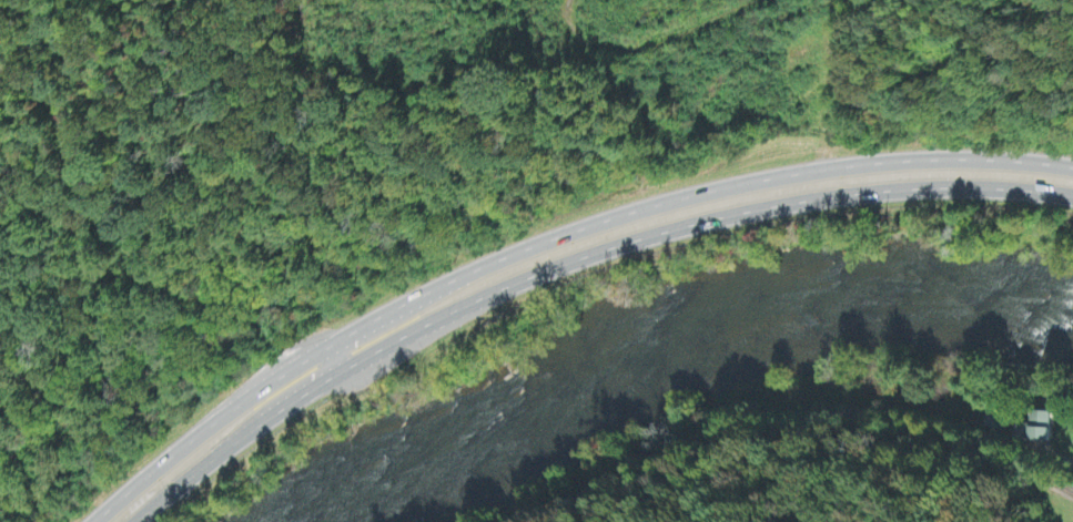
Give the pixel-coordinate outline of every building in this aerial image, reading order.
[(1031,415),(1030,443),(1052,444),(1053,416),(1031,415)]
